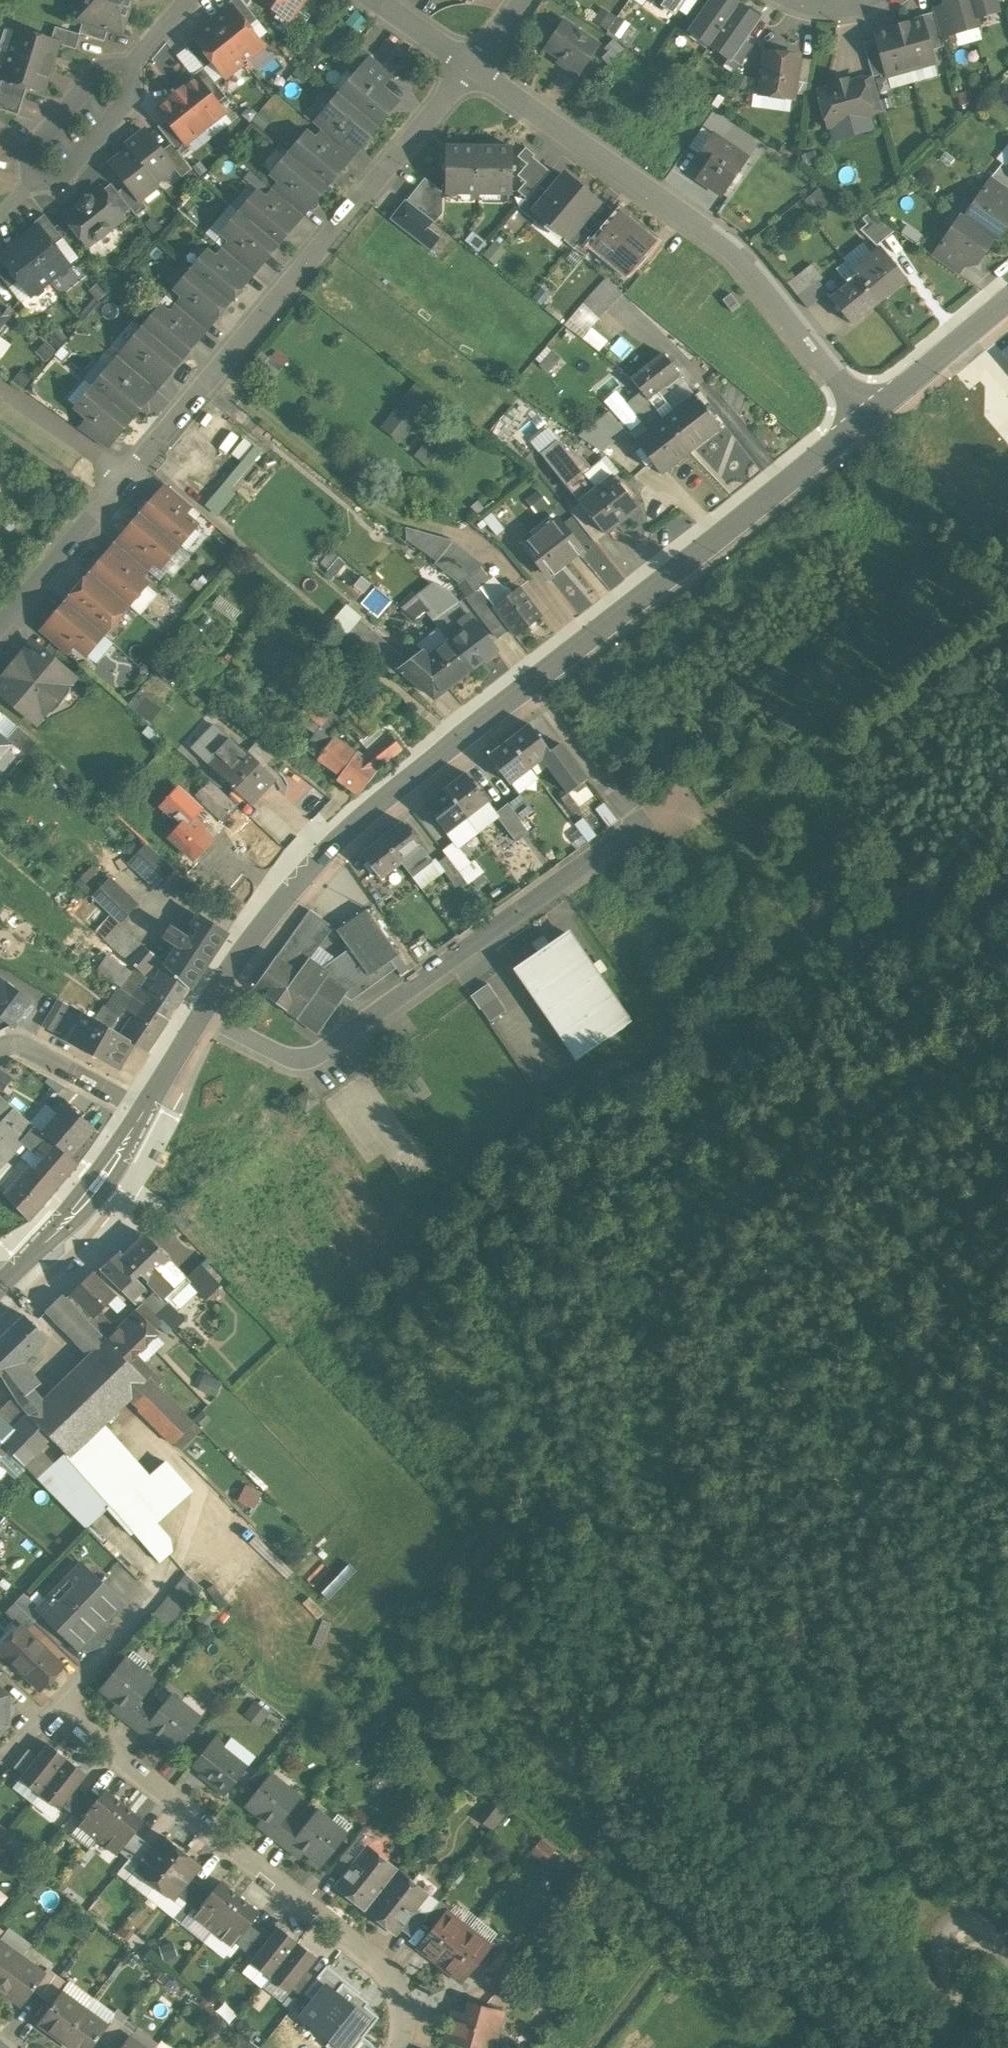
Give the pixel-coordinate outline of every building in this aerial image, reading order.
[(97,0),(85,0),(79,21),(83,22),(107,30),(121,34),(129,10),(97,0)] [(129,10),(132,0),(97,0),(129,10)] [(241,0),(232,0),(227,3),(231,8),(232,8),(247,26),(256,19),(247,7),(241,0)] [(278,13),(276,16),(287,23),(289,20),(290,21),(304,0),(260,0),(278,13)] [(673,13),(682,0),(654,0),(673,13)] [(690,32),(691,32),(710,45),(738,4),(732,0),(712,0),(703,12),(690,32)] [(946,6),(953,33),(955,32),(977,26),(975,17),(974,17),(969,0),(944,0),(946,6)] [(974,17),(975,17),(997,11),(994,0),(969,0),(974,17)] [(738,4),(710,45),(728,58),(729,59),(743,39),(758,18),(738,4)] [(694,5),(677,30),(687,37),(691,32),(690,32),(703,12),(694,5)] [(593,22),(631,45),(641,29),(603,6),(593,22)] [(946,6),(932,9),(933,12),(942,44),(957,40),(955,32),(953,33),(946,6)] [(231,8),(213,23),(244,61),(250,56),(256,56),(261,52),(261,47),(263,46),(247,26),(232,8),(231,8)] [(933,12),(919,16),(920,20),(921,20),(930,51),(943,47),(942,44),(933,12)] [(600,46),(563,20),(544,48),(568,64),(565,68),(578,77),(600,46)] [(910,22),(897,26),(909,69),(933,62),(930,51),(921,20),(920,20),(910,23),(910,22)] [(107,30),(83,22),(79,33),(104,41),(107,30)] [(213,23),(195,36),(195,37),(194,38),(213,61),(225,76),(226,75),(231,76),(236,72),(237,66),(244,61),(213,23)] [(897,26),(885,30),(875,33),(886,73),(886,75),(909,69),(897,26)] [(80,35),(55,27),(51,40),(59,43),(58,44),(76,49),(80,35)] [(51,40),(17,30),(9,54),(51,67),(58,44),(59,43),(51,40)] [(213,61),(194,38),(195,37),(195,36),(185,44),(203,68),(204,68),(213,61)] [(743,39),(729,59),(728,58),(725,63),(736,71),(753,46),(743,39)] [(876,39),(863,42),(872,76),(872,77),(886,73),(876,39)] [(363,47),(345,68),(355,77),(370,58),(373,55),(363,47)] [(800,56),(764,51),(758,95),(794,100),(795,94),(799,58),(800,56)] [(51,67),(9,54),(2,79),(27,87),(44,92),(51,67)] [(355,77),(339,95),(377,126),(398,101),(382,87),(392,77),(370,58),(355,77)] [(811,60),(799,58),(795,94),(806,95),(811,60)] [(204,68),(203,68),(193,76),(195,79),(196,78),(216,104),(226,96),(204,68)] [(872,76),(861,80),(870,114),(882,111),(872,77),(872,76)] [(216,104),(196,78),(195,79),(177,93),(205,128),(224,113),(216,104)] [(2,79),(0,85),(0,93),(23,100),(27,87),(2,79)] [(847,79),(831,83),(832,88),(818,92),(828,126),(870,114),(861,80),(848,83),(847,79)] [(0,93),(0,108),(0,109),(18,115),(23,100),(0,93)] [(205,128),(177,93),(159,108),(167,119),(186,143),(187,142),(205,128)] [(377,126),(339,95),(322,115),(330,122),(358,145),(359,146),(377,126)] [(186,143),(167,119),(158,127),(171,144),(180,155),(181,155),(191,147),(187,142),(186,143)] [(358,145),(330,122),(323,131),(350,154),(358,145)] [(162,151),(146,131),(126,146),(129,149),(130,149),(155,181),(173,167),(174,166),(162,151)] [(350,154),(323,131),(315,140),(342,163),(350,154)] [(315,140),(307,134),(290,154),(327,185),(344,165),(342,163),(315,140)] [(721,141),(711,134),(697,155),(707,162),(696,178),(721,196),(742,167),(728,157),(731,154),(718,145),(721,141)] [(180,155),(171,144),(162,151),(174,166),(173,167),(181,178),(192,169),(181,155),(180,155)] [(479,147),(448,147),(448,146),(446,146),(446,148),(446,191),(445,191),(445,193),(447,193),(476,193),(476,194),(478,194),(479,147)] [(512,147),(479,147),(478,194),(512,194),(512,187),(511,187),(512,154),(512,147)] [(535,155),(525,147),(518,156),(527,164),(517,175),(525,182),(517,191),(527,199),(538,185),(550,172),(533,157),(535,155)] [(155,181),(130,149),(129,149),(111,164),(127,185),(139,199),(140,199),(158,184),(155,181)] [(327,185),(290,154),(273,174),(281,181),(308,204),(310,205),(327,185)] [(678,160),(665,178),(674,185),(687,166),(678,160)] [(1002,163),(991,177),(1007,188),(1007,169),(1007,168),(1002,163)] [(549,194),(535,211),(540,216),(566,237),(567,238),(580,223),(597,202),(565,175),(549,194)] [(992,177),(983,189),(1007,206),(1007,188),(992,177)] [(442,192),(424,178),(407,200),(433,221),(435,223),(442,213),(442,192)] [(308,204),(281,181),(273,190),(301,213),(308,204)] [(118,192),(111,183),(102,191),(121,216),(130,209),(131,208),(118,192)] [(127,185),(118,192),(131,208),(130,209),(136,216),(147,208),(140,199),(139,199),(127,185)] [(527,199),(519,209),(535,222),(540,216),(535,211),(549,194),(538,185),(527,199)] [(85,196),(79,201),(78,207),(66,217),(73,226),(73,232),(80,241),(86,242),(91,238),(93,240),(98,241),(109,232),(109,228),(123,218),(121,216),(102,191),(100,189),(95,193),(95,197),(85,196)] [(964,218),(993,238),(994,238),(999,237),(1007,223),(1007,206),(983,189),(964,217),(964,218)] [(301,213),(273,190),(265,199),(293,222),(301,213)] [(265,199),(257,193),(240,213),(277,244),(294,224),(293,222),(265,199)] [(407,200),(406,200),(390,220),(430,250),(437,241),(425,231),(433,221),(407,200)] [(277,244),(240,213),(223,233),(231,240),(259,263),(260,264),(277,244)] [(608,228),(593,246),(594,247),(626,273),(653,241),(620,213),(608,228)] [(868,213),(862,219),(866,223),(873,217),(868,213)] [(63,238),(44,214),(33,223),(37,227),(38,226),(53,246),(63,238)] [(964,217),(961,215),(941,244),(966,261),(971,264),(976,263),(993,238),(964,218),(964,217)] [(893,230),(873,217),(866,223),(860,229),(876,246),(893,230)] [(589,230),(574,249),(586,256),(594,247),(593,246),(608,228),(598,220),(589,230)] [(580,223),(567,238),(566,237),(564,240),(574,249),(589,230),(580,223)] [(37,227),(19,241),(49,280),(55,275),(62,276),(67,272),(68,265),(53,246),(38,226),(37,227)] [(259,263),(231,240),(223,249),(251,272),(259,263)] [(19,241),(0,256),(3,260),(19,280),(30,294),(37,295),(43,291),(44,284),(49,280),(19,241)] [(966,261),(941,244),(932,257),(957,274),(966,261)] [(251,272),(223,249),(216,258),(243,281),(251,272)] [(881,249),(853,271),(858,277),(878,302),(906,280),(881,249)] [(216,258),(208,251),(192,270),(229,302),(245,283),(243,281),(216,258)] [(3,260),(0,262),(0,276),(9,288),(19,280),(3,260)] [(853,271),(845,261),(836,269),(848,285),(858,277),(853,271)] [(229,302),(192,270),(176,289),(184,296),(211,319),(213,321),(229,302)] [(848,285),(831,299),(851,324),(878,302),(858,277),(848,285)] [(606,279),(589,296),(605,311),(622,294),(606,279)] [(816,281),(797,296),(808,309),(827,294),(816,281)] [(740,305),(730,293),(722,299),(732,312),(740,305)] [(211,319),(184,296),(176,305),(204,328),(211,319)] [(580,338),(605,311),(589,296),(564,325),(580,338)] [(0,337),(7,328),(4,325),(14,312),(0,302),(0,337)] [(204,328),(176,305),(169,314),(196,338),(204,328)] [(169,314),(160,308),(143,328),(181,359),(198,339),(196,338),(169,314)] [(181,359),(143,328),(126,348),(131,353),(162,378),(163,380),(181,359)] [(126,348),(118,358),(124,362),(131,353),(126,348)] [(276,348),(262,364),(275,375),(289,359),(276,348)] [(552,352),(540,366),(549,373),(561,359),(552,352)] [(162,378),(131,353),(124,362),(154,388),(162,378)] [(663,354),(632,378),(642,391),(647,397),(653,392),(657,397),(665,390),(668,393),(683,381),(663,354)] [(118,358),(111,367),(116,371),(124,362),(118,358)] [(154,388),(124,362),(116,371),(146,397),(154,388)] [(116,371),(111,367),(94,387),(131,418),(148,398),(146,397),(116,371)] [(131,418),(94,387),(77,408),(89,418),(112,438),(114,439),(131,418)] [(642,391),(629,402),(639,415),(643,412),(652,405),(647,397),(642,391)] [(657,397),(653,392),(647,397),(652,405),(664,419),(670,414),(657,397)] [(406,394),(380,428),(399,443),(426,409),(406,394)] [(707,405),(703,408),(694,396),(670,414),(664,419),(688,451),(719,427),(711,417),(715,414),(707,405)] [(664,419),(652,405),(643,412),(655,426),(664,419)] [(112,438),(89,418),(79,429),(104,447),(112,438)] [(688,451),(664,419),(655,426),(634,443),(642,454),(636,458),(644,468),(650,464),(658,474),(688,451)] [(247,436),(233,453),(242,461),(205,503),(219,515),(239,492),(233,487),(264,451),(247,436)] [(581,455),(557,439),(541,453),(579,501),(596,488),(585,474),(592,467),(581,455)] [(592,467),(585,474),(596,488),(613,475),(616,474),(600,462),(592,467)] [(637,506),(613,475),(596,488),(579,501),(603,532),(637,506)] [(191,506),(169,486),(162,495),(184,514),(191,506)] [(159,493),(142,514),(179,545),(196,525),(184,514),(162,495),(159,493)] [(603,532),(579,501),(570,510),(594,541),(604,532),(603,532)] [(491,512),(483,519),(496,535),(504,529),(491,512)] [(10,514),(2,525),(11,532),(19,521),(10,514)] [(179,545),(142,514),(125,535),(127,536),(156,561),(162,566),(179,545)] [(556,517),(522,544),(547,575),(581,549),(556,517)] [(405,530),(403,538),(434,563),(453,540),(405,530)] [(156,561),(127,536),(119,545),(148,570),(156,561)] [(482,563),(453,540),(434,563),(459,583),(464,579),(479,566),(482,563)] [(586,554),(611,588),(625,578),(600,543),(586,554)] [(148,570),(119,545),(112,554),(141,579),(148,570)] [(319,565),(332,578),(347,562),(333,550),(319,565)] [(112,554),(110,553),(93,573),(129,604),(147,584),(141,579),(112,554)] [(479,566),(464,579),(473,590),(473,591),(478,587),(486,581),(489,578),(479,566)] [(129,604),(93,573),(67,604),(104,635),(129,604)] [(464,579),(459,583),(465,596),(473,590),(464,579)] [(492,589),(486,581),(478,587),(485,595),(492,589)] [(435,620),(457,602),(450,592),(434,585),(418,597),(434,618),(435,620)] [(485,595),(478,587),(473,591),(473,590),(465,596),(497,637),(509,628),(493,606),(485,595)] [(518,587),(493,606),(509,628),(516,636),(541,616),(518,587)] [(378,616),(392,602),(376,589),(364,603),(378,616)] [(451,640),(473,623),(457,602),(435,620),(451,640)] [(104,635),(67,604),(50,624),(75,645),(87,655),(104,635)] [(361,622),(347,638),(387,673),(403,661),(361,622)] [(495,651),(473,623),(451,640),(472,668),(495,651)] [(75,645),(52,625),(45,634),(68,654),(75,645)] [(472,668),(451,640),(435,652),(426,659),(448,687),(472,668)] [(5,676),(6,676),(0,683),(0,690),(37,722),(75,676),(64,667),(62,669),(56,664),(58,662),(34,642),(25,653),(24,653),(5,676)] [(425,658),(422,653),(398,670),(433,699),(447,688),(448,688),(448,687),(426,659),(435,652),(434,651),(425,658)] [(135,707),(152,720),(161,707),(144,694),(135,707)] [(329,715),(309,700),(301,711),(320,726),(329,715)] [(374,727),(351,705),(340,716),(359,735),(357,738),(361,742),(374,727)] [(549,751),(528,724),(509,739),(530,767),(542,758),(550,752),(549,751)] [(20,725),(8,738),(27,756),(38,743),(20,725)] [(388,735),(362,756),(377,768),(400,749),(388,735)] [(0,736),(0,759),(11,746),(0,736)] [(274,777),(243,748),(242,750),(230,738),(215,754),(227,765),(219,774),(249,803),(274,777)] [(356,754),(332,738),(317,758),(340,775),(356,754)] [(509,739),(487,755),(509,783),(530,767),(509,739)] [(585,779),(559,744),(549,751),(550,752),(542,758),(567,792),(585,779)] [(362,756),(357,753),(356,754),(340,775),(338,779),(357,794),(377,768),(362,756)] [(487,801),(465,772),(445,788),(467,816),(487,801)] [(199,820),(194,815),(200,808),(177,787),(161,806),(181,824),(169,837),(193,859),(212,839),(195,824),(199,820)] [(467,816),(445,788),(424,804),(446,832),(467,816)] [(235,805),(218,789),(204,804),(221,820),(235,805)] [(532,811),(519,794),(507,802),(520,820),(532,811)] [(507,802),(494,813),(515,842),(527,832),(519,821),(520,820),(507,802)] [(617,819),(604,802),(595,809),(608,826),(617,819)] [(596,835),(583,817),(574,824),(587,841),(596,835)] [(433,861),(403,820),(382,837),(400,861),(412,876),(433,861)] [(382,837),(361,852),(379,876),(400,861),(382,837)] [(468,862),(452,841),(441,849),(446,856),(457,870),(468,862)] [(173,868),(147,844),(131,862),(157,886),(173,868)] [(457,870),(446,856),(436,863),(452,884),(462,877),(457,870)] [(92,896),(106,880),(90,866),(76,882),(92,896)] [(202,894),(173,869),(163,881),(188,902),(196,901),(202,894)] [(135,906),(109,881),(93,899),(118,925),(135,906)] [(219,901),(227,908),(238,896),(230,889),(219,901)] [(350,947),(322,968),(309,958),(333,926),(309,909),(276,956),(317,985),(324,976),(347,992),(345,994),(351,999),(358,993),(358,994),(396,967),(390,960),(369,975),(368,974),(369,974),(350,947)] [(397,954),(366,909),(336,929),(337,930),(350,947),(369,974),(368,974),(369,975),(390,960),(398,954),(397,953),(397,954)] [(226,934),(198,915),(185,935),(171,927),(164,937),(178,946),(165,965),(190,988),(191,988),(226,934)] [(108,916),(94,932),(103,940),(117,924),(108,916)] [(117,924),(103,940),(129,962),(143,947),(117,924)] [(625,1017),(568,933),(520,966),(519,967),(577,1052),(626,1018),(625,1017)] [(143,947),(129,962),(142,973),(154,957),(143,947)] [(110,955),(102,969),(125,982),(133,969),(110,955)] [(276,956),(276,955),(254,986),(317,1032),(323,1024),(324,1024),(345,994),(347,992),(324,976),(317,985),(276,956)] [(190,988),(165,965),(156,980),(159,982),(151,994),(145,1003),(168,1020),(190,988)] [(577,1052),(519,967),(520,966),(519,965),(513,969),(576,1060),(631,1022),(626,1016),(625,1017),(626,1018),(577,1052)] [(488,984),(471,995),(480,1008),(497,996),(488,984)] [(6,985),(0,992),(0,1013),(13,1024),(29,1003),(6,985)] [(151,994),(141,986),(134,996),(145,1003),(151,994)] [(134,996),(127,991),(119,1003),(126,1008),(134,996)] [(145,1003),(134,996),(126,1008),(137,1015),(145,1003)] [(70,1004),(59,999),(42,1026),(53,1032),(70,1004)] [(119,1003),(113,999),(108,1006),(112,1008),(120,1013),(132,1022),(137,1015),(126,1008),(119,1003)] [(168,1020),(145,1003),(137,1015),(132,1022),(124,1036),(132,1042),(147,1052),(168,1020)] [(120,1013),(112,1008),(109,1013),(103,1021),(111,1027),(120,1013)] [(132,1042),(86,1012),(70,1041),(118,1067),(132,1042)] [(132,1022),(120,1013),(111,1027),(124,1036),(132,1022)] [(67,1104),(42,1133),(56,1145),(69,1156),(94,1127),(67,1104)] [(3,1117),(0,1120),(0,1140),(10,1149),(23,1136),(3,1117)] [(42,1133),(38,1130),(35,1142),(43,1149),(47,1147),(51,1151),(56,1145),(42,1133)] [(0,1140),(0,1160),(10,1149),(0,1140)] [(51,1151),(39,1165),(60,1185),(78,1164),(69,1156),(56,1145),(51,1151)] [(60,1185),(39,1165),(34,1171),(56,1191),(60,1185)] [(34,1171),(29,1167),(24,1173),(51,1196),(56,1191),(34,1171)] [(24,1173),(5,1195),(30,1221),(51,1196),(24,1173)] [(144,1236),(123,1255),(139,1273),(148,1282),(161,1269),(169,1261),(144,1236)] [(123,1255),(119,1250),(98,1267),(120,1289),(130,1281),(139,1273),(123,1255)] [(185,1278),(169,1261),(161,1269),(173,1282),(177,1286),(185,1278)] [(91,1271),(69,1294),(92,1318),(98,1312),(107,1303),(115,1295),(91,1271)] [(196,1274),(188,1281),(201,1294),(208,1287),(196,1274)] [(177,1286),(172,1290),(168,1286),(159,1294),(167,1302),(188,1281),(185,1278),(177,1286)] [(130,1281),(120,1289),(130,1300),(140,1292),(130,1281)] [(173,1282),(168,1286),(172,1290),(177,1286),(173,1282)] [(159,1294),(156,1291),(142,1305),(159,1321),(161,1318),(172,1308),(167,1302),(159,1294)] [(65,1298),(61,1294),(44,1310),(90,1358),(107,1340),(65,1298)] [(92,1318),(69,1294),(65,1298),(107,1340),(117,1331),(98,1312),(92,1318)] [(120,1301),(115,1295),(107,1303),(113,1308),(120,1301)] [(159,1321),(142,1305),(138,1308),(137,1307),(132,1312),(134,1315),(135,1314),(150,1329),(159,1321)] [(182,1315),(174,1307),(172,1308),(172,1309),(179,1317),(182,1315)] [(172,1308),(161,1318),(170,1326),(179,1317),(172,1309),(172,1308)] [(117,1331),(107,1340),(127,1360),(134,1353),(155,1334),(150,1329),(135,1314),(134,1315),(117,1331)] [(0,1340),(0,1368),(1,1369),(4,1372),(13,1364),(17,1369),(23,1363),(48,1340),(25,1317),(0,1340)] [(43,1403),(31,1415),(52,1438),(63,1449),(68,1455),(101,1423),(126,1398),(145,1379),(144,1378),(127,1360),(107,1340),(90,1358),(43,1403)] [(152,1372),(134,1353),(127,1360),(144,1378),(146,1376),(147,1376),(152,1372)] [(40,1384),(23,1363),(17,1369),(13,1364),(4,1372),(2,1374),(11,1389),(20,1402),(30,1414),(31,1415),(43,1403),(37,1394),(38,1394),(34,1389),(40,1384)] [(145,1379),(126,1398),(172,1444),(193,1423),(147,1376),(146,1376),(144,1378),(145,1379)] [(11,1433),(2,1442),(7,1447),(24,1465),(52,1438),(31,1415),(30,1414),(11,1433)] [(0,1423),(0,1440),(2,1442),(11,1433),(1,1423),(0,1423)] [(101,1423),(68,1455),(111,1505),(159,1561),(172,1549),(170,1539),(158,1522),(193,1490),(166,1464),(150,1476),(101,1423)] [(86,1528),(111,1505),(68,1455),(38,1480),(86,1528)] [(40,1608),(40,1609),(44,1613),(80,1648),(122,1603),(82,1565),(40,1608)] [(215,1605),(235,1583),(221,1571),(201,1592),(215,1605)] [(186,1573),(154,1613),(171,1627),(203,1588),(186,1573)] [(40,1608),(25,1593),(16,1603),(35,1622),(44,1613),(40,1609),(40,1608)] [(35,1622),(16,1603),(7,1612),(22,1627),(23,1626),(27,1630),(35,1622)] [(27,1630),(23,1626),(22,1627),(1,1650),(41,1688),(63,1665),(27,1630)] [(134,1673),(123,1663),(102,1689),(123,1707),(128,1712),(140,1698),(154,1681),(138,1668),(134,1673)] [(8,1724),(8,1695),(0,1688),(0,1732),(8,1724)] [(189,1709),(173,1696),(158,1714),(148,1726),(152,1730),(174,1748),(196,1722),(185,1713),(189,1709)] [(140,1698),(128,1712),(123,1707),(118,1714),(132,1726),(149,1706),(140,1698)] [(149,1706),(132,1726),(146,1738),(152,1730),(148,1726),(158,1714),(149,1706)] [(214,1736),(192,1763),(201,1771),(221,1746),(222,1747),(225,1745),(214,1736)] [(24,1775),(21,1778),(40,1793),(67,1758),(49,1744),(39,1756),(24,1775)] [(222,1747),(221,1746),(201,1771),(199,1774),(224,1795),(247,1767),(222,1747)] [(30,1749),(15,1767),(24,1775),(39,1756),(30,1749)] [(67,1758),(40,1793),(60,1809),(77,1787),(87,1774),(67,1758)] [(278,1787),(267,1779),(246,1805),(269,1823),(274,1827),(284,1814),(298,1796),(282,1783),(278,1787)] [(77,1787),(63,1805),(71,1812),(86,1794),(77,1787)] [(125,1804),(106,1789),(96,1801),(81,1820),(78,1823),(98,1839),(125,1804)] [(86,1794),(71,1812),(81,1820),(96,1801),(86,1794)] [(488,1801),(480,1821),(499,1829),(507,1809),(488,1801)] [(125,1804),(98,1839),(117,1854),(119,1851),(134,1832),(144,1820),(125,1804)] [(317,1811),(303,1830),(302,1829),(292,1842),(298,1846),(320,1864),(341,1837),(330,1828),(333,1824),(330,1821),(317,1811)] [(350,1824),(337,1813),(330,1821),(333,1824),(330,1828),(341,1837),(350,1824)] [(284,1814),(274,1827),(269,1823),(263,1830),(277,1842),(293,1822),(284,1814)] [(293,1822),(277,1842),(292,1854),(298,1846),(292,1842),(302,1829),(293,1822)] [(134,1832),(119,1851),(129,1859),(144,1840),(134,1832)] [(138,1866),(136,1869),(155,1885),(182,1850),(163,1835),(153,1848),(138,1866)] [(144,1840),(129,1859),(138,1866),(153,1848),(144,1840)] [(201,1866),(182,1850),(155,1885),(174,1900),(192,1879),(201,1866)] [(376,1859),(365,1850),(363,1850),(362,1850),(361,1851),(355,1858),(341,1877),(337,1882),(336,1884),(338,1887),(340,1889),(343,1890),(345,1890),(346,1890),(355,1897),(353,1899),(353,1901),(354,1903),(364,1910),(397,1869),(383,1857),(381,1856),(378,1858),(376,1859)] [(346,1851),(331,1869),(341,1877),(355,1858),(346,1851)] [(397,1869),(364,1910),(374,1919),(377,1920),(380,1919),(382,1917),(389,1923),(388,1925),(389,1927),(390,1930),(392,1931),(395,1932),(397,1932),(399,1931),(417,1908),(423,1902),(423,1899),(422,1896),(412,1888),(413,1886),(413,1884),(413,1882),(412,1880),(397,1869)] [(192,1879),(177,1897),(186,1905),(201,1886),(192,1879)] [(195,1912),(192,1915),(212,1931),(240,1896),(219,1880),(209,1893),(195,1912)] [(201,1886),(186,1905),(195,1912),(209,1893),(201,1886)] [(240,1896),(212,1931),(231,1946),(234,1943),(249,1925),(259,1912),(240,1896)] [(427,1916),(425,1918),(435,1926),(446,1912),(447,1913),(451,1908),(440,1899),(427,1916)] [(417,1908),(401,1929),(411,1937),(425,1918),(427,1916),(417,1908)] [(447,1913),(446,1912),(435,1926),(418,1947),(440,1964),(468,1930),(447,1913)] [(249,1925),(234,1943),(244,1951),(258,1932),(249,1925)] [(253,1958),(250,1961),(270,1977),(297,1943),(277,1926),(267,1939),(253,1958)] [(486,1945),(468,1930),(440,1964),(461,1981),(477,1960),(488,1946),(486,1945)] [(258,1932),(244,1951),(253,1958),(267,1939),(258,1932)] [(1,1940),(0,1940),(0,1987),(23,1956),(2,1941),(1,1940)] [(502,1949),(490,1940),(486,1945),(488,1946),(477,1960),(487,1968),(502,1949)] [(297,1943),(270,1977),(289,1992),(306,1970),(316,1958),(297,1943)] [(509,1955),(494,1973),(505,1981),(519,1963),(509,1955)] [(23,1956),(0,1987),(22,2004),(33,1990),(45,1973),(44,1972),(23,1956)] [(304,1992),(315,2001),(322,1992),(330,1999),(343,1982),(349,1987),(351,1985),(327,1965),(316,1978),(304,1992)] [(48,1967),(44,1972),(45,1973),(33,1990),(43,1997),(59,1975),(48,1967)] [(306,1970),(291,1989),(301,1997),(304,1992),(316,1978),(306,1970)] [(59,1975),(43,1997),(53,2004),(63,1991),(63,1992),(70,1983),(59,1975)] [(349,1987),(343,1982),(330,1999),(322,1992),(315,2001),(301,2017),(330,2041),(326,2046),(329,2047),(365,2047),(359,2043),(380,2018),(366,2007),(369,2003),(349,1987)] [(53,2004),(40,2022),(62,2039),(85,2008),(63,1992),(63,1991),(53,2004)] [(470,2004),(467,2016),(452,2012),(445,2039),(481,2047),(491,2047),(500,2012),(470,2004)] [(85,2008),(62,2039),(75,2047),(90,2047),(98,2037),(107,2025),(106,2024),(85,2008)] [(112,2016),(106,2024),(107,2025),(98,2037),(108,2045),(123,2024),(112,2016)] [(108,2045),(112,2047),(120,2047),(129,2036),(130,2037),(134,2032),(123,2024),(108,2045)] [(130,2037),(129,2036),(120,2047),(145,2047),(130,2037)]
